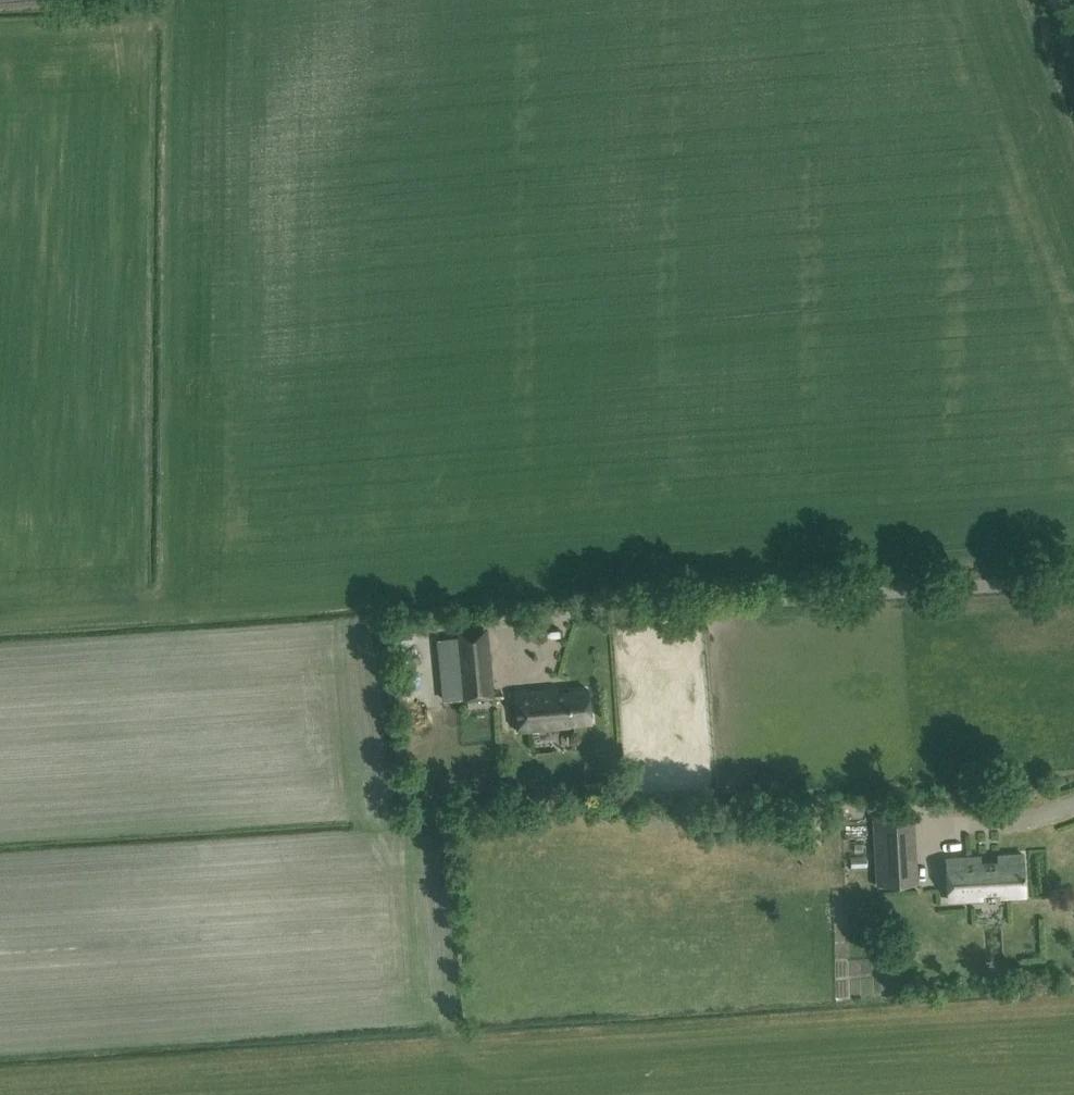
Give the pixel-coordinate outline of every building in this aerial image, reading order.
[(463,700),(496,696),(489,628),(456,631),(463,700)] [(558,692),(558,688),(515,692),(518,730),(571,725),(571,723),(592,721),(589,689),(558,692)] [(668,723),(667,750),(697,751),(698,724),(668,723)] [(915,884),(911,819),(876,822),(879,886),(915,884)] [(980,856),(947,858),(949,899),(983,897),(982,896),(980,896),(979,891),(1001,890),(1001,896),(1026,895),(1023,854),(999,855),(999,861),(978,862),(977,858),(980,858),(980,856)]
